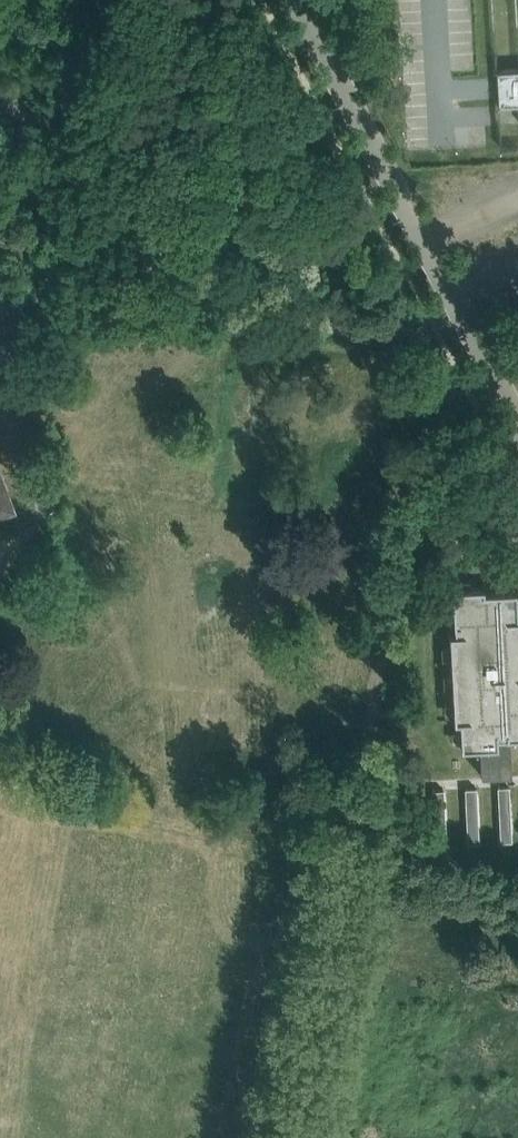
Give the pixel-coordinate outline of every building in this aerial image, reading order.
[(401,64),(400,34),(384,34),(385,64),(401,64)] [(502,103),(517,102),(517,68),(500,69),(501,77),(502,97),(502,103)] [(14,507),(0,469),(0,513),(14,507)] [(453,685),(454,701),(455,713),(455,721),(461,720),(462,729),(462,742),(463,747),(464,777),(512,774),(510,736),(517,736),(517,618),(517,608),(517,596),(516,590),(484,592),(484,587),(471,588),(458,588),(453,589),(455,633),(450,634),(451,645),(452,657),(453,673),(453,685)] [(517,838),(517,783),(447,785),(449,841),(517,838)]
